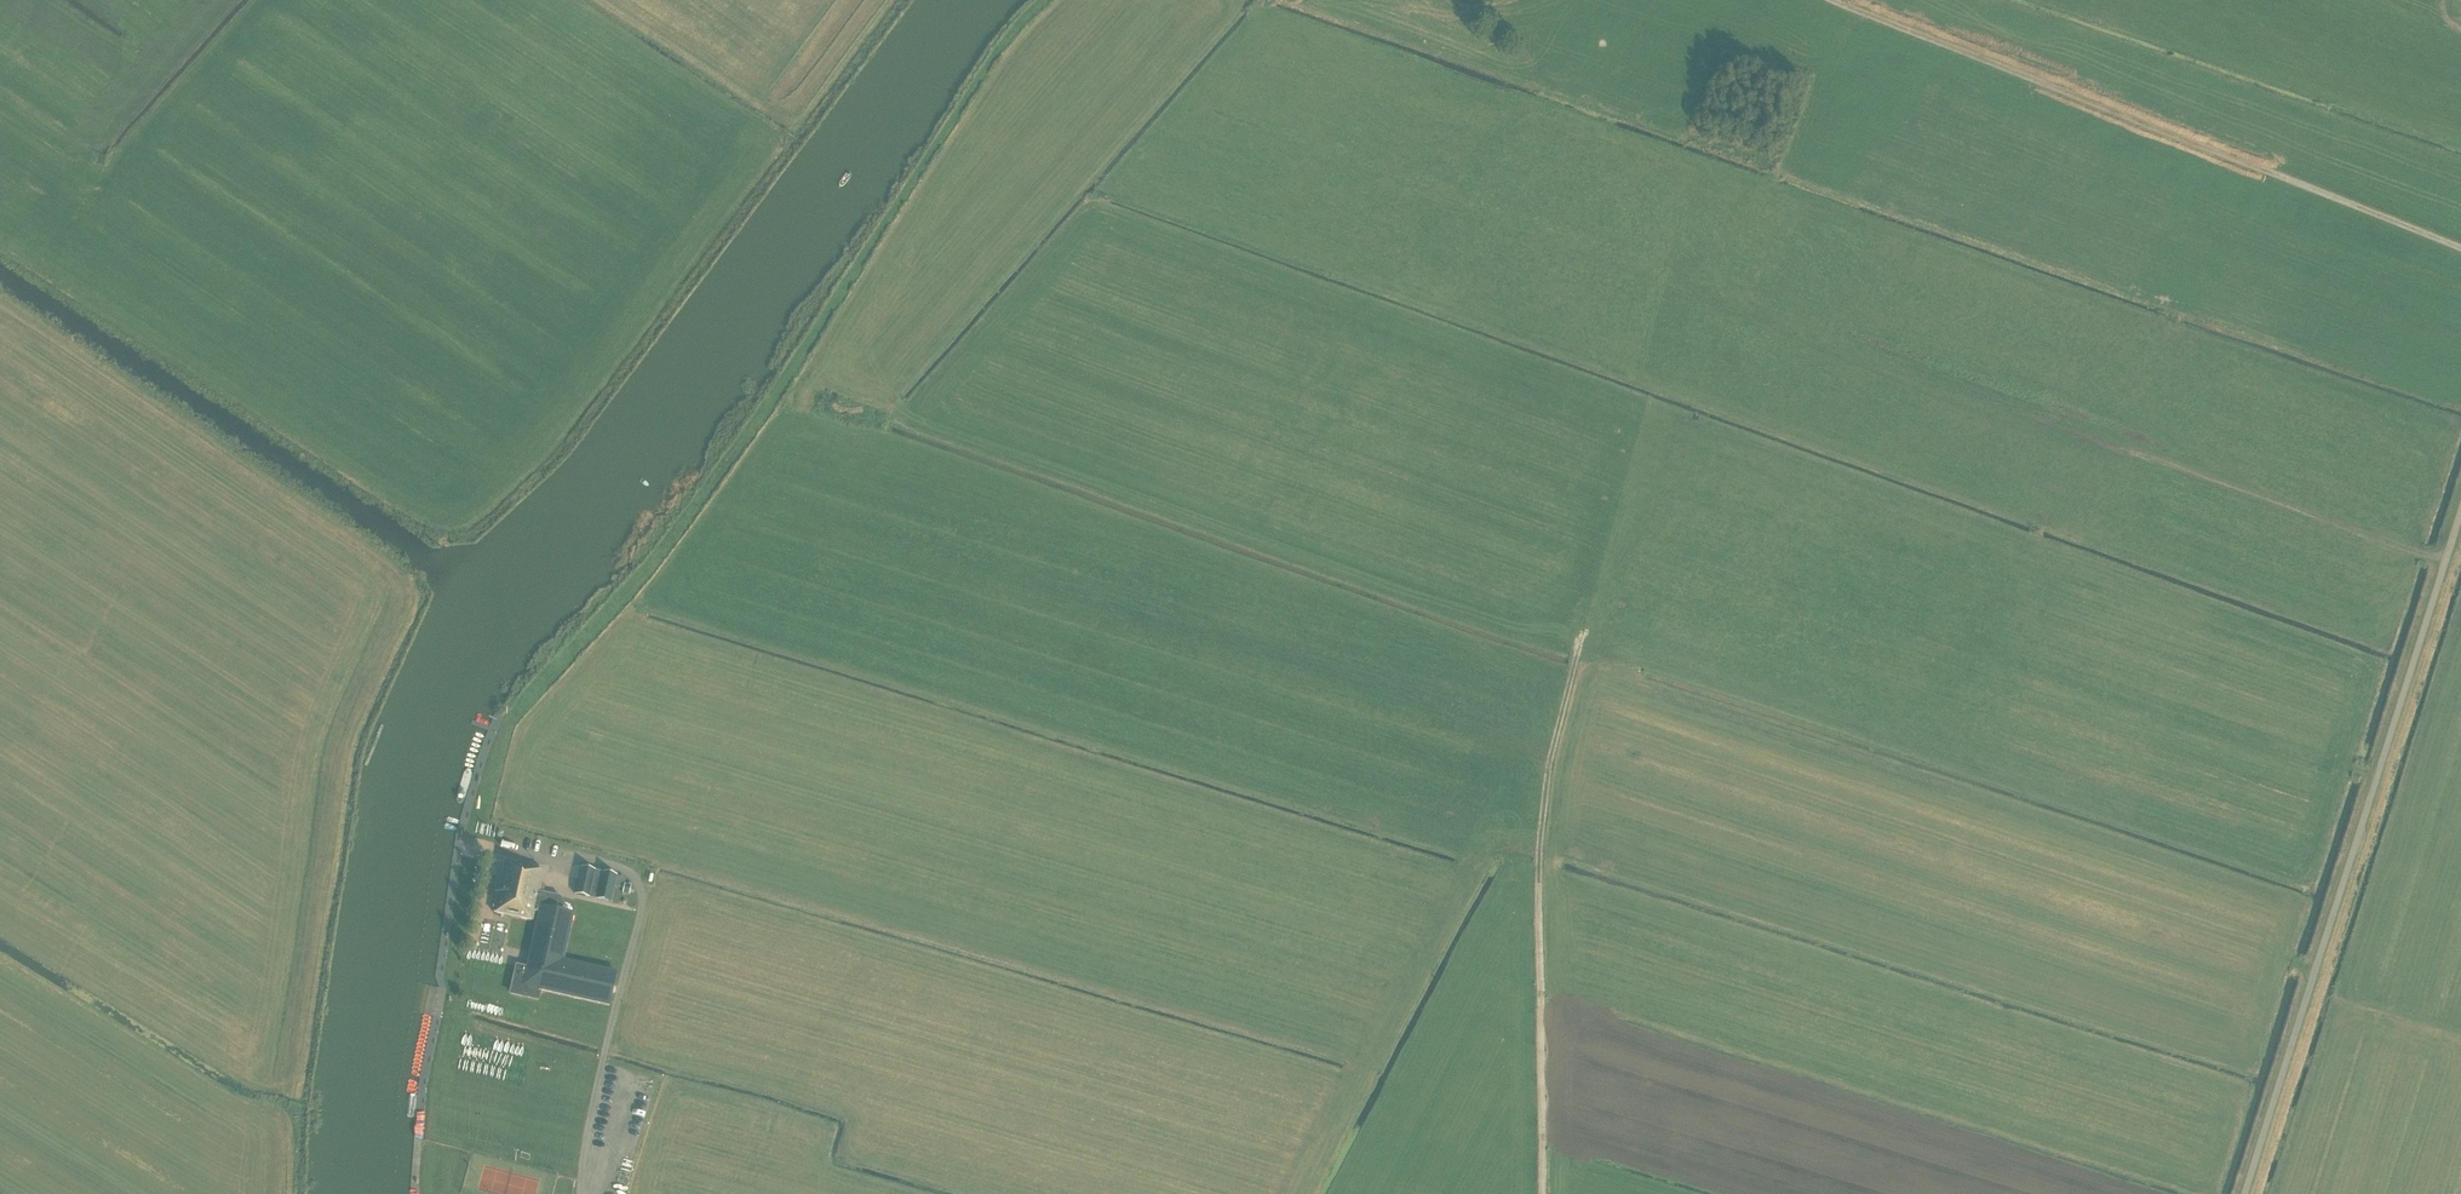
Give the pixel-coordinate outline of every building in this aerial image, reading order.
[(539,891),(544,870),(533,868),(534,866),(505,860),(494,912),(533,921),(535,911),(539,912),(527,968),(518,966),(512,993),(539,999),(541,989),(610,1004),(617,971),(564,960),(574,913),(563,911),(565,902),(560,896),(539,891)] [(611,902),(617,875),(582,867),(576,893),(611,902)]
